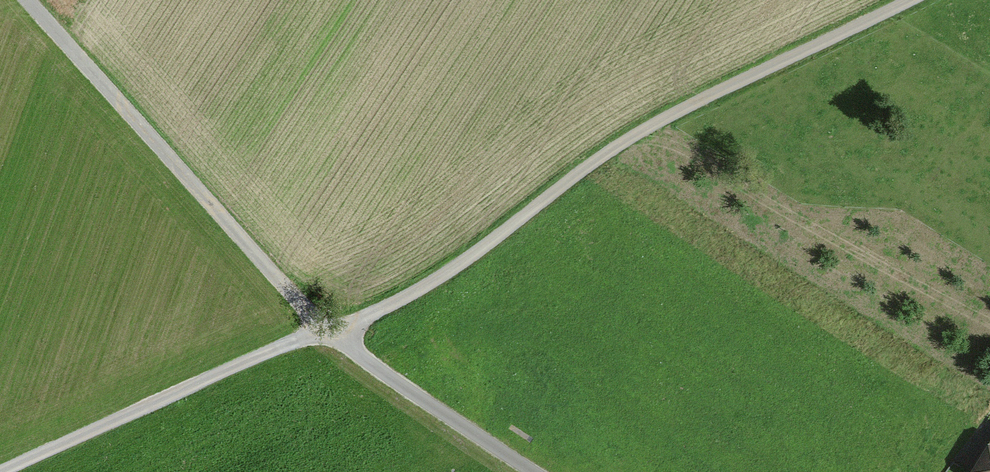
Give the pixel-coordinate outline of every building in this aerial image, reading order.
[(979,471),(989,471),(989,454),(979,471)]
